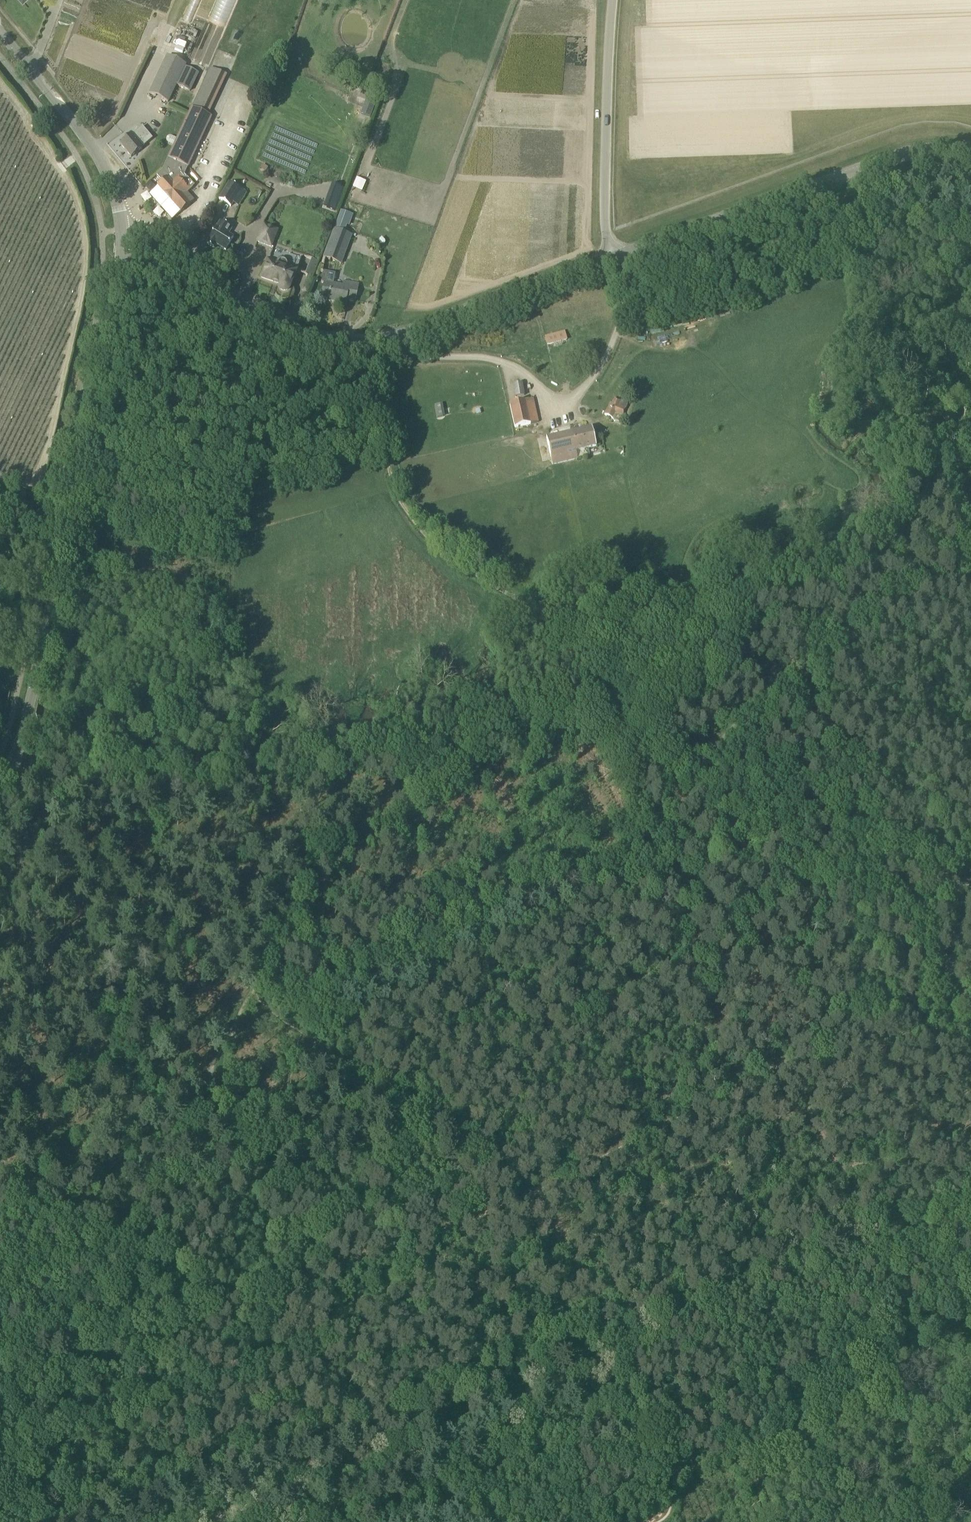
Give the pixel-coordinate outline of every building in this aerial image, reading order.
[(208,18),(225,25),(234,0),(215,0),(208,18)] [(177,86),(185,67),(186,65),(167,56),(149,94),(168,103),(177,86)] [(189,168),(212,117),(208,115),(227,75),(210,67),(166,163),(174,172),(166,179),(158,186),(181,213),(194,201),(188,194),(194,188),(184,176),(188,167),(189,168)] [(199,73),(185,67),(177,86),(190,92),(199,73)] [(369,116),(372,108),(362,105),(360,114),(369,116)] [(131,157),(143,148),(147,143),(152,139),(142,127),(120,145),(131,157)] [(229,182),(218,199),(231,207),(241,190),(229,182)] [(326,200),(323,207),(336,211),(338,204),(326,200)] [(226,250),(231,242),(234,237),(228,234),(231,228),(220,221),(207,244),(215,248),(217,245),(226,250)] [(271,246),(277,230),(264,226),(258,242),(271,246)] [(341,265),(352,236),(334,229),(323,258),(341,265)] [(301,257),(274,247),(269,260),(268,260),(261,277),(280,285),(280,286),(280,287),(280,288),(281,289),(282,290),(282,291),(283,291),(285,291),(286,291),(287,291),(288,290),(289,290),(290,289),(290,287),(301,257)] [(304,275),(311,277),(316,258),(302,255),(297,272),(304,274),(304,275)] [(355,301),(359,284),(343,281),(342,286),(333,284),(335,274),(324,272),(322,283),(325,283),(322,298),(333,300),(333,302),(346,304),(346,299),(355,301)] [(547,344),(567,340),(565,332),(545,337),(547,344)] [(612,419),(613,418),(614,421),(619,422),(621,421),(626,410),(626,409),(629,401),(621,398),(620,401),(614,399),(612,404),(610,403),(605,415),(612,419)] [(520,427),(529,425),(538,422),(533,399),(510,404),(512,414),(515,428),(520,427)] [(553,465),(578,460),(576,451),(588,449),(596,447),(592,427),(546,438),(553,465)] [(831,466),(820,474),(826,481),(837,473),(831,466)]
